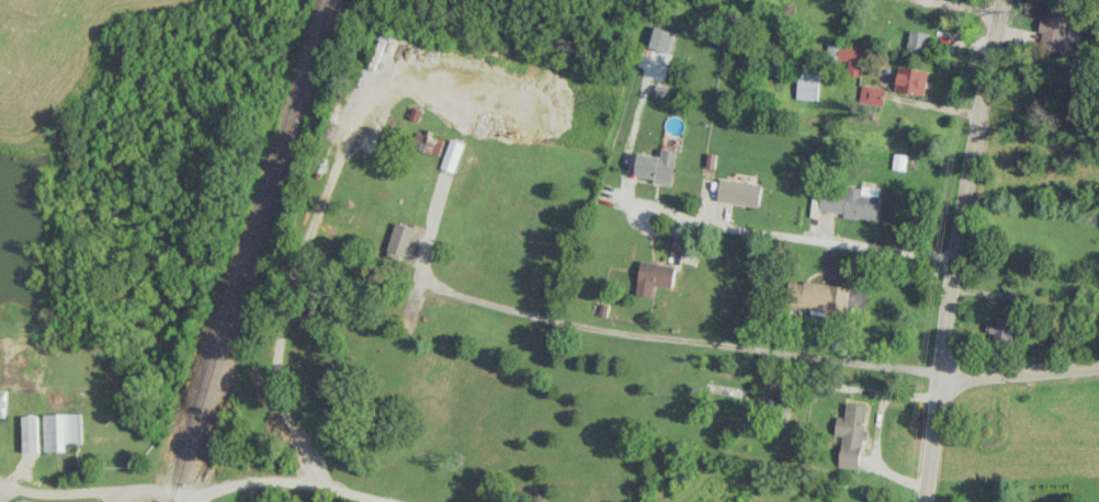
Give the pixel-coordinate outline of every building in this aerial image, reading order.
[(1038,48),(1061,52),(1068,10),(1047,7),(1045,19),(1043,18),(1038,48)] [(651,48),(671,53),(676,32),(656,27),(651,48)] [(907,48),(926,50),(929,33),(910,30),(907,48)] [(845,74),(864,76),(867,48),(828,44),(826,58),(846,60),(845,74)] [(819,66),(799,65),(798,99),(818,100),(819,66)] [(927,70),(898,67),(896,92),(924,94),(927,70)] [(882,106),(885,88),(862,84),(858,101),(882,106)] [(662,156),(639,153),(636,176),(654,178),(654,183),(674,186),(677,150),(662,149),(662,156)] [(718,202),(760,206),(762,184),(721,180),(718,202)] [(877,220),(879,189),(812,187),(811,210),(842,212),(842,218),(877,220)] [(408,259),(412,243),(416,244),(420,229),(396,222),(388,253),(408,259)] [(637,295),(653,297),(654,286),(673,288),(676,266),(641,261),(637,295)] [(848,288),(790,280),(787,297),(802,299),(801,307),(845,313),(848,288)] [(7,418),(8,389),(0,389),(0,417),(7,418)] [(857,469),(861,439),(864,439),(868,405),(846,403),(844,417),(836,416),(834,435),(841,436),(837,467),(857,469)] [(81,413),(43,414),(44,451),(70,451),(70,444),(81,444),(81,413)] [(38,416),(22,416),(22,442),(39,442),(38,416)]
